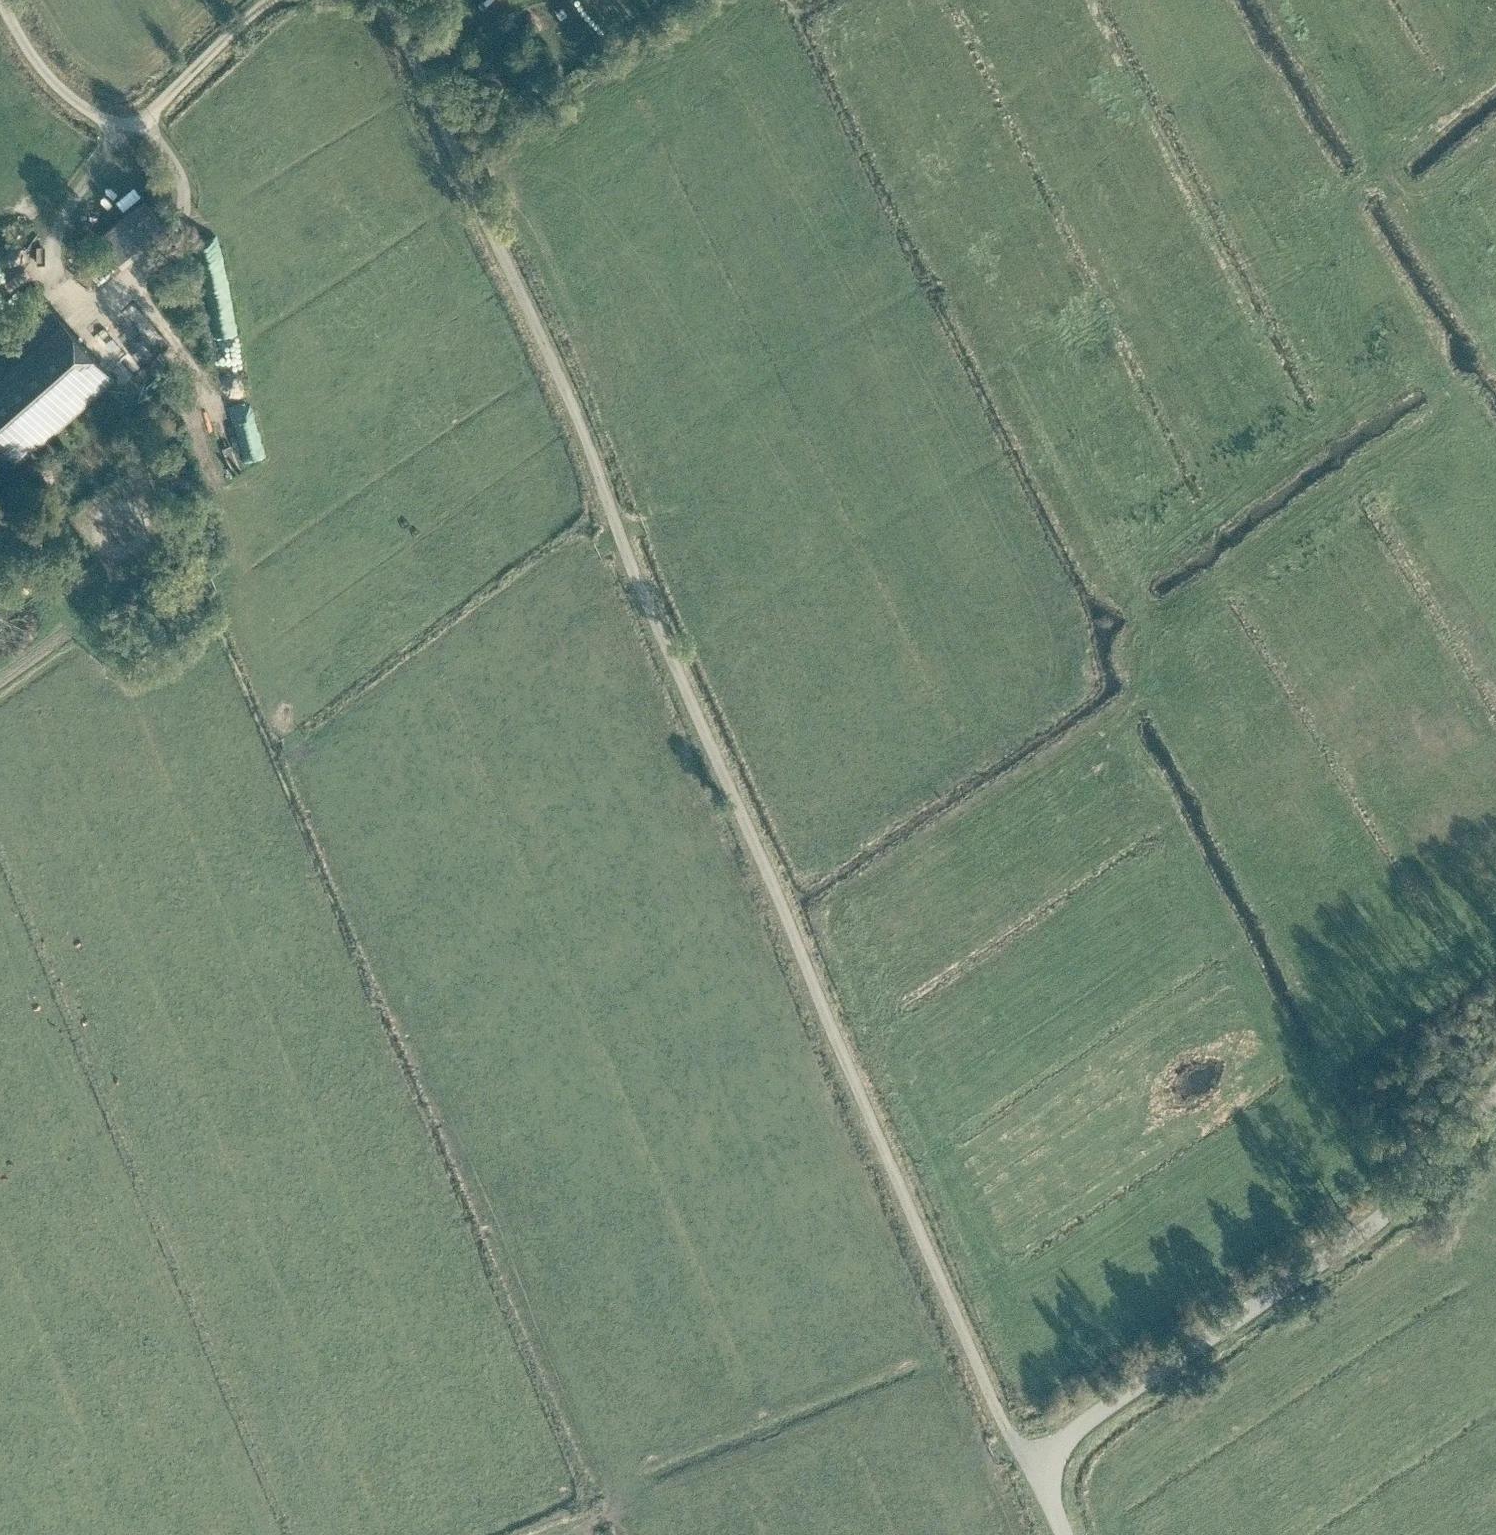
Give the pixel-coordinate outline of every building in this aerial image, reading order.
[(273,179),(280,191),(294,181),(287,170),(273,179)] [(119,261),(169,222),(146,194),(96,233),(119,261)] [(51,305),(0,350),(0,444),(6,451),(13,459),(111,372),(51,305)]
